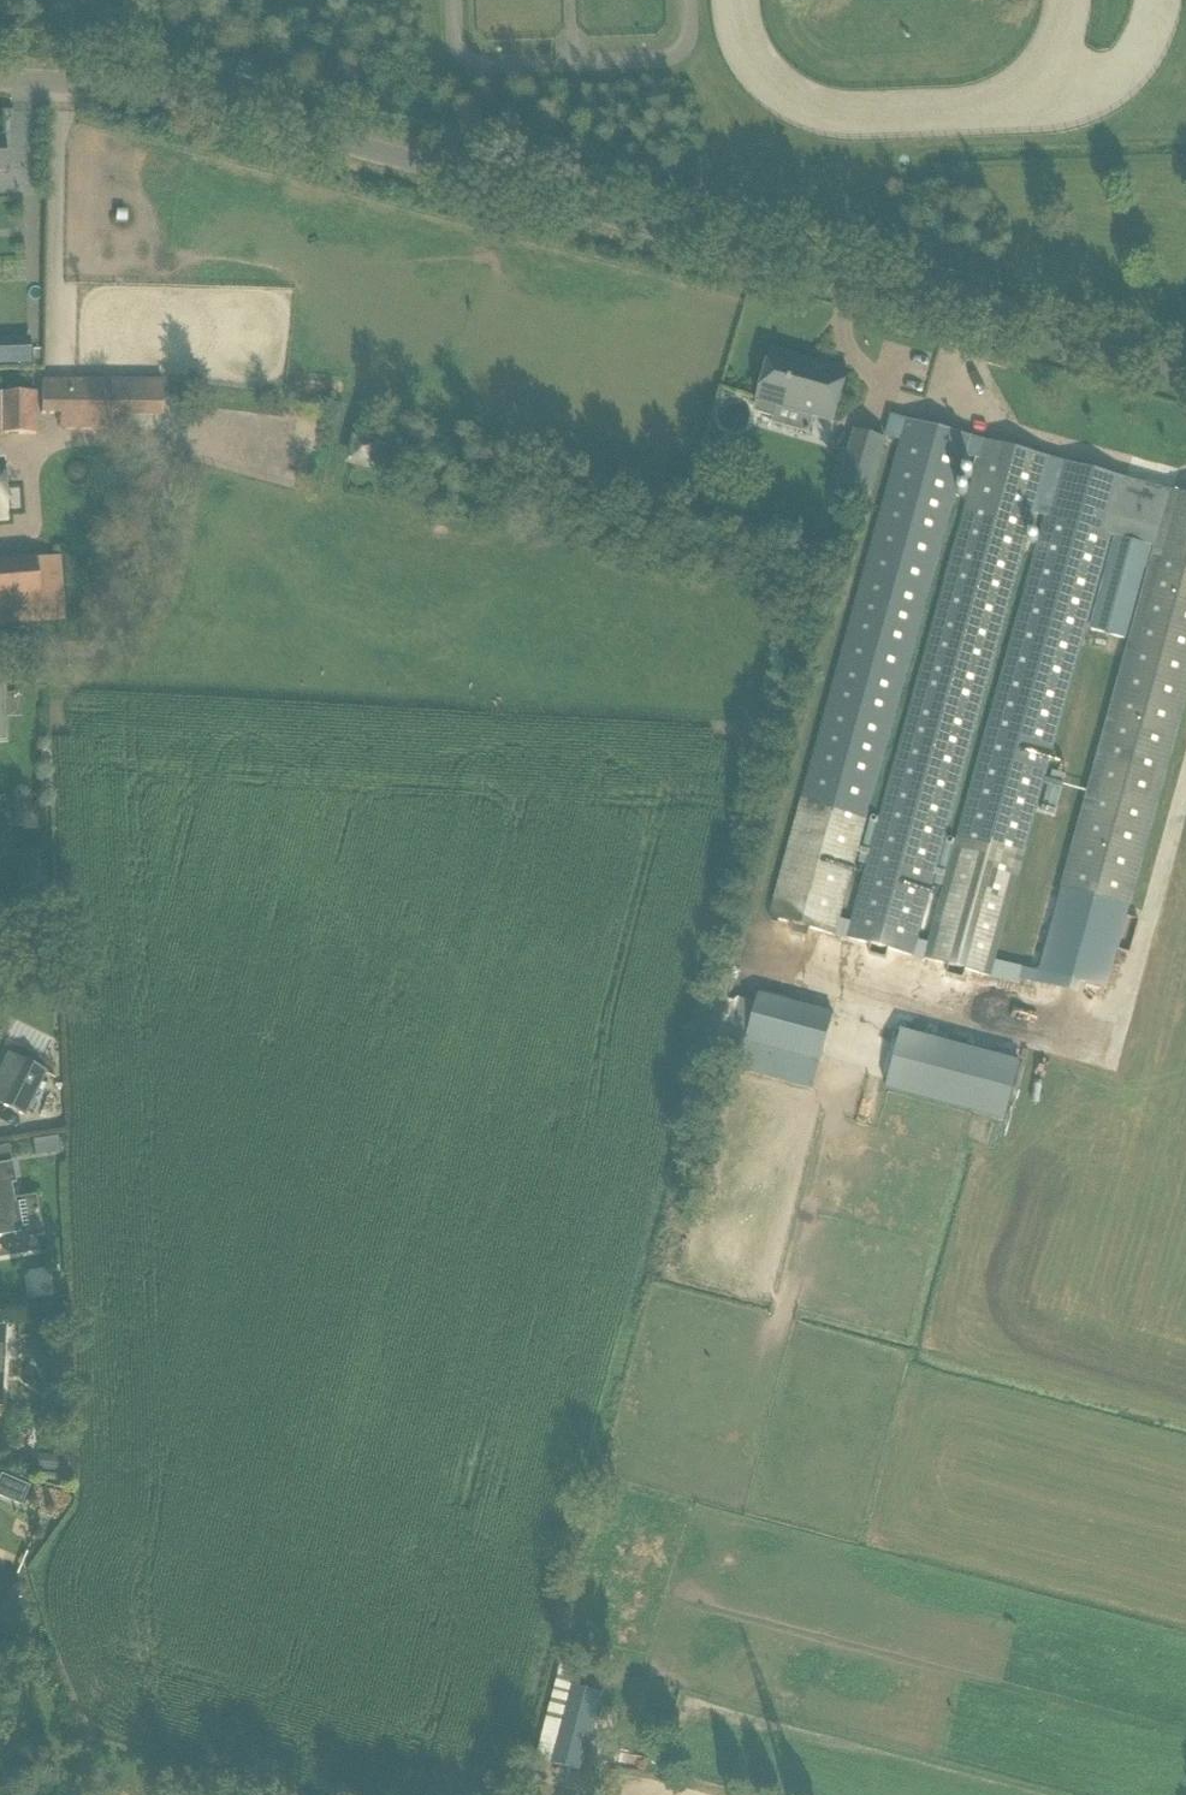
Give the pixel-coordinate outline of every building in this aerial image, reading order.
[(29,339),(10,339),(11,364),(30,364),(29,339)] [(758,412),(770,415),(773,414),(776,406),(833,423),(848,372),(809,360),(808,364),(799,361),(800,358),(772,350),(757,401),(758,401),(756,409),(758,412)] [(41,382),(41,413),(60,413),(60,430),(127,431),(127,417),(128,382),(41,382)] [(35,435),(35,393),(0,393),(0,435),(35,435)] [(800,811),(771,918),(833,935),(863,828),(964,461),(966,454),(971,436),(908,419),(890,415),(885,435),(902,439),(901,443),(800,811)] [(854,432),(839,486),(871,496),(885,441),(854,432)] [(978,457),(847,939),(914,957),(1034,514),(1048,518),(1063,461),(971,436),(966,454),(978,457)] [(352,444),(347,468),(352,469),(371,474),(377,450),(357,446),(352,444)] [(926,960),(989,977),(1017,876),(1110,536),(1115,538),(1090,630),(1127,640),(1151,548),(1154,548),(1061,889),(1128,907),(1185,695),(1185,496),(1172,492),(1166,513),(1120,501),(1126,478),(1063,461),(1048,518),(926,960)] [(840,490),(836,507),(858,514),(863,497),(840,490)] [(64,621),(59,558),(0,562),(0,626),(64,621)] [(44,827),(44,810),(29,810),(30,828),(44,827)] [(821,1062),(834,1014),(758,994),(746,1042),(821,1062)] [(22,1114),(43,1073),(9,1056),(0,1074),(16,1082),(4,1105),(22,1114)] [(51,1138),(33,1141),(35,1155),(53,1152),(51,1138)] [(0,1147),(0,1158),(10,1157),(8,1145),(0,1147)] [(11,1184),(15,1184),(12,1162),(0,1165),(0,1237),(20,1233),(11,1184)] [(38,1455),(37,1470),(69,1472),(70,1457),(38,1455)] [(38,1480),(58,1481),(59,1474),(38,1473),(38,1480)] [(30,1487),(0,1474),(0,1497),(21,1506),(30,1487)] [(603,1694),(571,1687),(576,1665),(562,1662),(557,1683),(537,1762),(582,1773),(603,1694)]
